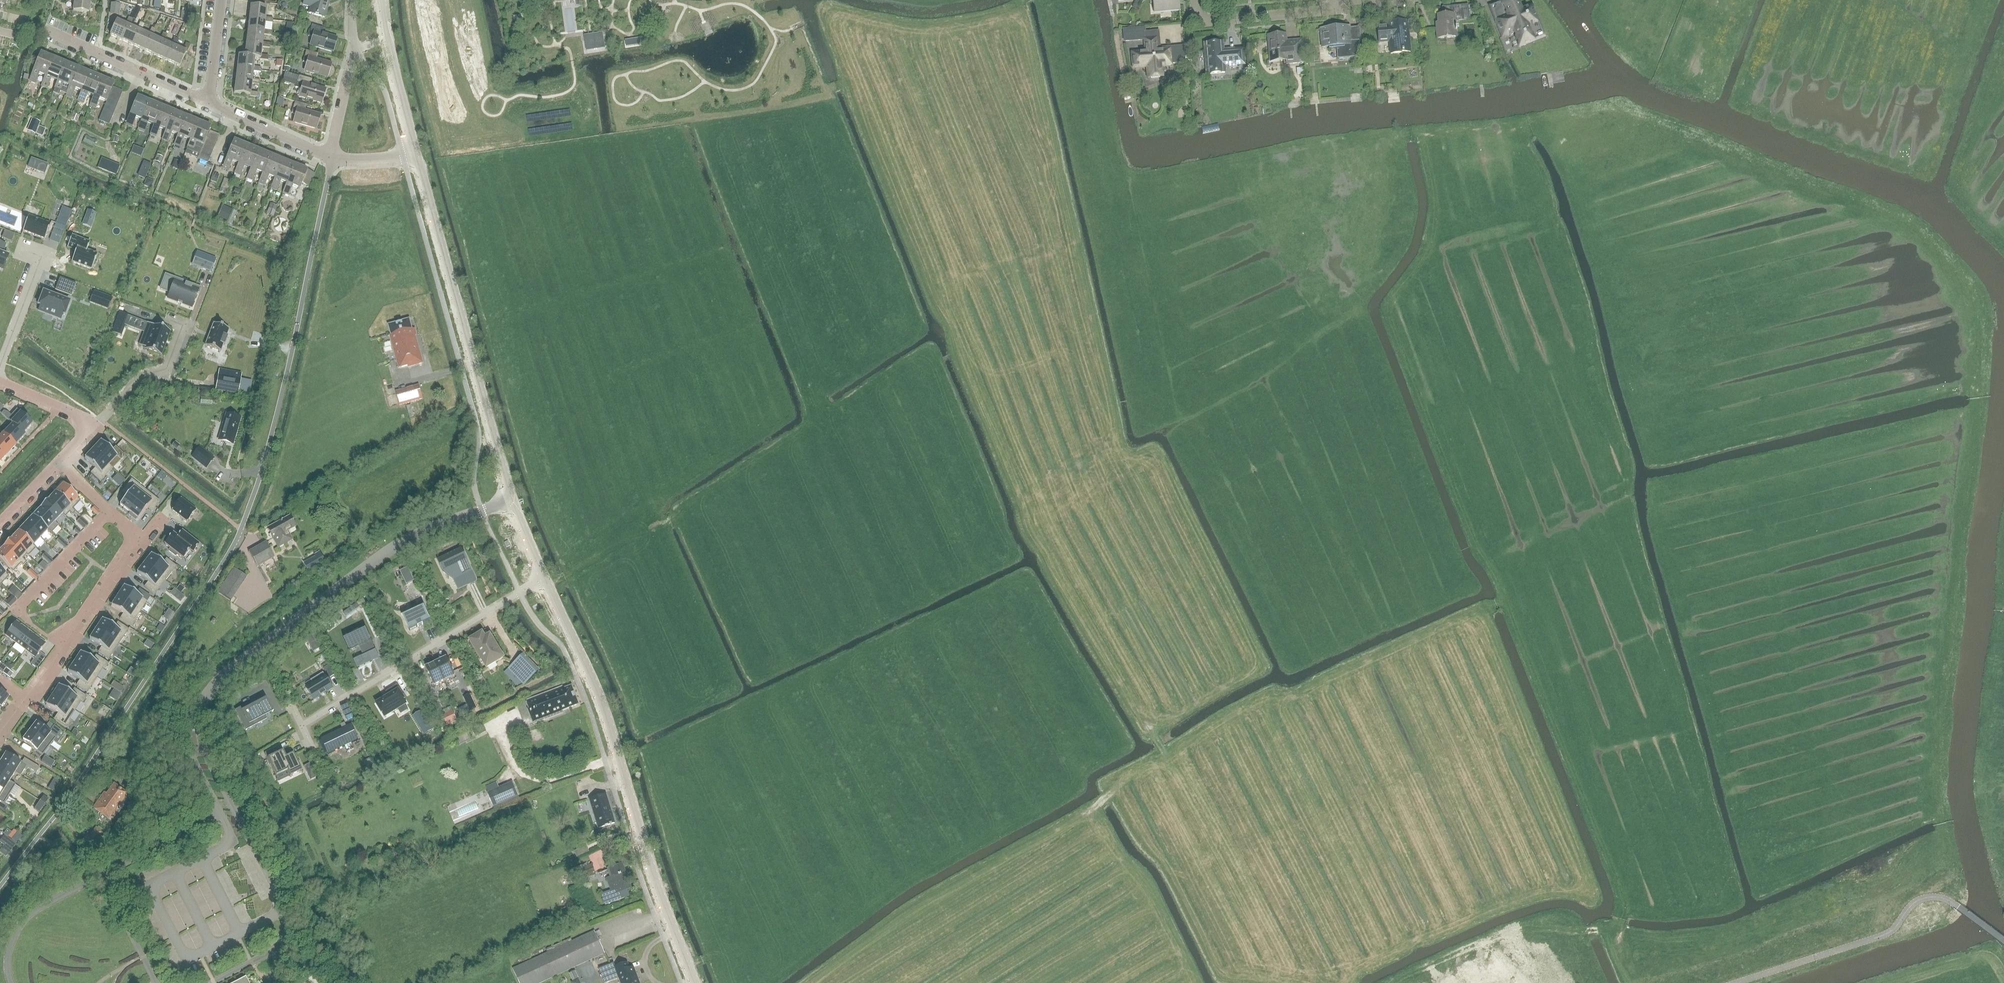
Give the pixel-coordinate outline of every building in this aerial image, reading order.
[(66,0),(74,1),(73,11),(88,13),(90,0),(66,0)] [(329,0),(304,0),(303,4),(310,6),(309,13),(324,17),(329,0)] [(1132,8),(1134,9),(1137,10),(1141,0),(1136,0),(1132,8)] [(1154,11),(1179,9),(1178,0),(1153,0),(1154,11)] [(1520,10),(1516,0),(1507,0),(1502,2),(1507,15),(1495,20),(1502,37),(1515,32),(1520,45),(1532,40),(1527,27),(1538,23),(1531,5),(1520,10)] [(110,3),(109,13),(119,14),(120,4),(110,3)] [(1455,21),(1469,20),(1468,5),(1442,7),(1442,15),(1437,15),(1438,29),(1436,29),(1437,38),(1456,36),(1455,21)] [(250,6),(249,19),(265,21),(264,22),(272,23),(273,18),(265,17),(266,8),(250,6)] [(136,7),(131,18),(133,19),(135,20),(141,9),(138,8),(136,7)] [(188,13),(185,21),(194,24),(197,16),(188,13)] [(116,20),(110,35),(122,40),(128,26),(129,26),(130,24),(133,19),(131,18),(128,17),(125,24),(116,20)] [(265,21),(249,19),(247,31),(263,33),(263,34),(271,35),(271,31),(264,30),(264,22),(265,21)] [(128,26),(122,40),(133,45),(140,31),(141,31),(144,24),(140,22),(137,29),(129,26),(128,26)] [(1390,53),(1410,52),(1407,22),(1387,24),(1387,26),(1377,27),(1379,41),(1389,40),(1390,53)] [(321,34),(323,28),(311,25),(308,36),(314,38),(311,45),(331,51),(335,38),(321,34)] [(140,31),(133,45),(145,50),(151,36),(152,37),(156,29),(151,27),(148,35),(141,31),(140,31)] [(1145,27),(1137,28),(1138,41),(1145,40),(1147,40),(1146,32),(1145,27)] [(1350,27),(1344,27),(1320,30),(1321,47),(1329,46),(1329,48),(1336,48),(1337,59),(1360,57),(1359,43),(1361,43),(1360,27),(1350,28),(1350,27)] [(263,33),(247,31),(246,44),(262,46),(261,47),(269,48),(270,43),(262,42),(263,34),(263,33)] [(151,36),(145,50),(156,56),(163,41),(164,42),(167,35),(163,33),(160,40),(152,37),(151,36)] [(602,33),(593,34),(595,49),(604,48),(602,33)] [(593,34),(584,36),(586,50),(595,49),(593,34)] [(1267,36),(1269,60),(1270,63),(1285,62),(1286,64),(1303,62),(1301,39),(1286,41),(1285,35),(1267,36)] [(163,41),(156,56),(168,61),(174,46),(175,47),(179,40),(174,38),(171,45),(164,42),(163,41)] [(1146,52),(1132,53),(1133,68),(1147,66),(1148,78),(1162,77),(1162,66),(1171,65),(1171,63),(1182,62),(1181,49),(1157,51),(1156,39),(1147,40),(1145,40),(1146,52)] [(1235,49),(1235,50),(1223,51),(1222,42),(1204,44),(1207,74),(1225,72),(1224,65),(1230,64),(1230,67),(1237,66),(1245,65),(1243,48),(1235,49)] [(174,46),(168,61),(179,66),(186,52),(187,52),(190,45),(186,43),(183,50),(175,47),(174,46)] [(262,46),(246,44),(244,56),(254,57),(254,58),(260,58),(259,59),(268,60),(268,56),(261,55),(261,47),(262,46)] [(326,77),(330,63),(316,59),(317,54),(306,50),(303,62),(308,63),(306,71),(326,77)] [(41,53),(29,81),(35,83),(39,74),(45,76),(53,58),(41,53)] [(244,56),(238,55),(237,68),(253,70),(253,71),(260,72),(261,68),(253,67),(254,58),(254,57),(244,56)] [(45,76),(41,86),(47,88),(51,79),(57,81),(65,63),(53,58),(45,76)] [(53,91),(53,93),(58,95),(59,93),(60,91),(66,94),(69,86),(70,86),(77,68),(65,63),(57,81),(53,91)] [(66,94),(66,95),(71,98),(75,88),(81,91),(82,91),(89,73),(77,68),(70,86),(69,86),(66,94)] [(253,70),(237,68),(235,80),(251,82),(251,84),(259,85),(259,80),(252,79),(253,71),(253,70)] [(285,72),(282,82),(295,86),(298,76),(285,72)] [(81,91),(78,100),(83,103),(87,93),(93,96),(94,96),(101,78),(89,73),(82,91),(81,91)] [(295,86),(295,87),(302,89),(300,96),(320,102),(324,89),(310,85),(312,79),(299,75),(298,76),(295,86)] [(93,96),(90,105),(95,108),(99,98),(106,101),(108,98),(110,92),(112,86),(114,83),(101,78),(94,96),(93,96)] [(251,82),(235,80),(234,93),(249,95),(249,96),(257,97),(258,93),(250,92),(251,84),(251,82)] [(112,86),(110,92),(120,96),(122,91),(123,91),(112,86)] [(110,92),(108,98),(118,102),(120,96),(110,92)] [(137,97),(126,124),(131,127),(135,117),(142,120),(150,102),(137,97)] [(118,102),(108,98),(106,101),(105,103),(116,107),(118,103),(118,102)] [(277,98),(275,106),(282,107),(284,99),(277,98)] [(315,128),(319,115),(305,111),(306,105),(295,101),(291,113),(297,114),(295,122),(315,128)] [(142,120),(138,129),(143,132),(147,122),(154,125),(162,107),(150,102),(142,120)] [(105,103),(103,109),(113,113),(116,107),(105,103)] [(154,125),(150,134),(156,137),(159,127),(166,130),(174,112),(162,107),(154,125)] [(103,109),(101,115),(111,119),(113,113),(103,109)] [(166,130),(162,139),(168,142),(171,132),(178,135),(186,117),(174,112),(166,130)] [(73,113),(70,120),(77,122),(79,117),(80,116),(75,114),(73,113)] [(101,115),(98,120),(109,124),(111,119),(101,115)] [(178,135),(174,144),(180,147),(183,137),(190,140),(198,122),(186,117),(178,135)] [(190,140),(186,149),(192,151),(196,142),(203,145),(204,142),(206,136),(209,130),(210,127),(198,122),(190,140)] [(30,124),(28,130),(35,133),(38,127),(30,124)] [(39,126),(36,134),(42,136),(45,129),(39,126)] [(209,130),(206,136),(217,140),(219,135),(219,134),(209,130)] [(86,135),(82,143),(92,148),(96,141),(86,135)] [(206,136),(204,142),(215,146),(217,140),(206,136)] [(234,140),(222,168),(228,170),(232,161),(238,164),(239,164),(246,145),(234,140)] [(204,142),(203,145),(202,147),(212,151),(214,146),(215,146),(204,142)] [(134,145),(132,152),(142,155),(144,149),(134,145)] [(238,164),(235,173),(240,175),(244,166),(250,169),(251,169),(258,150),(246,145),(239,164),(238,164)] [(202,147),(200,153),(210,157),(212,151),(202,147)] [(250,169),(247,178),(252,180),(256,171),(263,174),(270,155),(258,150),(251,169),(250,169)] [(200,153),(197,158),(207,163),(208,163),(208,162),(210,157),(200,153)] [(263,174),(259,183),(264,185),(268,176),(275,179),(282,160),(270,155),(263,174)] [(31,158),(27,168),(44,174),(48,165),(31,158)] [(275,179),(271,188),(276,190),(280,181),(287,184),(294,165),(282,160),(275,179)] [(108,161),(104,171),(116,176),(120,166),(108,161)] [(287,184),(283,193),(288,195),(292,186),(299,189),(301,183),(309,186),(314,174),(306,171),(307,170),(294,165),(287,184)] [(141,169),(138,176),(145,179),(148,171),(141,169)] [(213,173),(210,181),(216,183),(219,175),(213,173)] [(264,185),(259,183),(256,191),(261,193),(264,185)] [(56,224),(65,227),(72,210),(62,207),(56,224)] [(224,207),(220,217),(229,221),(233,210),(224,207)] [(88,211),(83,225),(89,227),(94,213),(88,211)] [(28,216),(22,231),(45,239),(50,224),(28,216)] [(6,229),(3,237),(13,241),(16,233),(6,229)] [(72,235),(67,247),(75,251),(71,262),(91,269),(97,254),(86,250),(89,242),(72,235)] [(2,271),(8,256),(1,254),(5,245),(0,243),(0,270),(2,271)] [(201,268),(211,272),(216,259),(197,251),(194,258),(203,262),(201,268)] [(167,298),(192,307),(197,293),(196,292),(197,288),(183,283),(182,286),(174,282),(175,280),(165,276),(160,289),(169,292),(167,298)] [(60,278),(55,290),(71,296),(76,284),(60,278)] [(94,291),(90,301),(108,308),(112,298),(94,291)] [(68,302),(43,293),(39,305),(40,305),(38,310),(61,319),(62,314),(64,314),(68,302)] [(120,312),(113,333),(121,336),(125,325),(128,315),(120,312)] [(391,335),(390,335),(399,368),(407,365),(408,367),(422,363),(415,335),(416,335),(414,328),(411,329),(409,320),(389,325),(391,335)] [(148,338),(144,349),(161,355),(170,331),(147,323),(143,335),(148,338)] [(220,352),(223,344),(224,345),(227,337),(226,336),(228,329),(213,323),(205,346),(220,352)] [(279,367),(273,366),(271,375),(275,376),(277,377),(277,376),(279,367)] [(218,376),(216,390),(237,394),(240,380),(218,376)] [(419,385),(395,391),(399,407),(423,400),(419,385)] [(23,433),(32,424),(16,409),(11,415),(7,412),(3,411),(1,414),(12,424),(23,434),(23,433)] [(232,444),(235,435),(240,418),(226,414),(219,440),(232,444)] [(15,445),(25,435),(23,433),(23,434),(12,424),(3,434),(15,445)] [(6,455),(15,445),(3,434),(0,437),(0,449),(6,455)] [(101,441),(92,450),(112,468),(124,455),(115,447),(111,451),(101,441)] [(206,468),(213,458),(199,447),(192,457),(206,468)] [(112,468),(92,450),(84,458),(95,468),(91,473),(100,481),(112,468)] [(159,471),(152,465),(147,472),(154,478),(159,471)] [(119,505),(129,512),(145,490),(131,480),(124,490),(128,493),(119,505)] [(80,501),(63,484),(55,492),(73,509),(80,501)] [(159,501),(145,490),(129,512),(130,513),(128,515),(135,520),(137,518),(138,519),(147,508),(152,511),(159,501)] [(73,509),(55,492),(48,500),(62,514),(65,517),(69,512),(72,515),(75,512),(73,509)] [(180,498),(171,510),(187,522),(196,510),(180,498)] [(62,514),(48,500),(40,508),(55,522),(62,514)] [(91,510),(97,515),(99,512),(94,507),(91,510)] [(55,522),(40,508),(33,516),(47,530),(55,522)] [(25,524),(40,537),(47,530),(33,516),(25,524)] [(267,528),(275,542),(278,548),(292,540),(289,534),(287,531),(294,527),(289,516),(267,528)] [(84,529),(88,524),(81,517),(77,522),(84,529)] [(40,537),(25,524),(18,531),(18,532),(32,545),(33,545),(40,537)] [(189,550),(192,552),(199,544),(182,531),(177,537),(173,533),(164,544),(170,549),(168,550),(175,556),(177,554),(183,559),(189,550)] [(11,539),(10,539),(27,555),(26,555),(28,556),(36,548),(33,545),(32,545),(18,532),(11,539)] [(23,559),(26,555),(27,555),(10,539),(3,547),(20,564),(21,564),(23,566),(27,562),(23,559)] [(256,566),(274,557),(265,542),(248,551),(256,566)] [(3,547),(3,548),(0,551),(0,560),(13,572),(20,564),(3,547)] [(437,559),(443,572),(454,580),(458,590),(467,586),(462,576),(472,571),(461,548),(437,559)] [(308,571),(326,561),(320,551),(314,555),(315,557),(303,563),(308,571)] [(151,555),(144,564),(165,581),(176,567),(166,559),(162,564),(151,555)] [(197,563),(189,573),(196,579),(203,568),(197,563)] [(154,595),(165,581),(144,564),(136,573),(148,582),(144,587),(154,595)] [(1,584),(9,576),(0,568),(0,583),(1,584)] [(219,592),(233,601),(248,577),(234,568),(219,592)] [(408,568),(400,572),(406,585),(414,581),(408,568)] [(462,576),(467,586),(477,581),(472,571),(462,576)] [(117,596),(140,611),(150,596),(139,589),(136,594),(124,586),(117,596)] [(17,591),(12,596),(13,596),(17,600),(17,599),(22,595),(17,591)] [(180,594),(176,599),(180,603),(184,598),(180,594)] [(6,604),(9,607),(17,600),(13,596),(6,604)] [(140,611),(117,596),(117,597),(115,596),(110,604),(112,605),(111,606),(123,614),(120,619),(132,627),(136,621),(134,620),(140,611)] [(430,619),(429,619),(422,605),(423,604),(401,614),(401,615),(402,614),(409,629),(408,629),(408,630),(417,626),(418,627),(423,624),(422,623),(430,619)] [(96,628),(95,629),(118,644),(128,629),(117,622),(114,628),(102,620),(101,621),(99,620),(94,627),(96,628)] [(26,629),(16,621),(5,635),(15,643),(26,629)] [(372,661),(370,658),(377,654),(365,628),(343,638),(349,650),(358,646),(362,654),(353,659),(357,668),(372,661)] [(26,629),(15,643),(25,650),(36,636),(26,629)] [(108,659),(118,644),(95,629),(89,639),(101,647),(98,652),(108,659)] [(398,635),(400,641),(409,636),(407,631),(398,635)] [(502,658),(503,658),(503,657),(502,657),(490,636),(489,636),(485,638),(482,634),(482,633),(481,634),(471,640),(470,640),(470,641),(486,667),(487,668),(487,667),(502,658)] [(312,635),(305,639),(309,645),(315,641),(312,635)] [(46,644),(36,636),(25,650),(35,657),(30,664),(37,668),(46,657),(39,652),(46,644)] [(80,653),(74,663),(96,677),(103,668),(104,669),(108,664),(96,656),(92,661),(80,653)] [(526,683),(539,670),(524,654),(510,667),(526,683)] [(446,658),(436,663),(444,681),(455,676),(446,658)] [(87,692),(96,677),(74,663),(67,672),(79,680),(76,685),(87,692)] [(436,663),(426,668),(434,686),(444,681),(436,663)] [(330,665),(324,669),(329,679),(336,675),(330,665)] [(313,700),(333,688),(323,673),(311,680),(313,684),(306,688),(313,700)] [(257,684),(256,680),(247,684),(249,688),(257,684)] [(119,685),(115,690),(121,694),(124,689),(119,685)] [(377,704),(384,717),(394,711),(393,710),(406,703),(399,691),(400,690),(396,685),(385,692),(388,697),(377,704)] [(53,695),(52,696),(75,711),(81,701),(83,702),(86,697),(74,689),(70,694),(58,686),(57,687),(55,686),(50,693),(53,695)] [(528,709),(533,724),(563,713),(562,710),(578,704),(571,686),(563,689),(562,687),(526,701),(527,703),(529,709),(528,709)] [(8,698),(0,691),(0,706),(1,707),(8,698)] [(46,705),(58,713),(54,719),(68,729),(72,722),(69,720),(75,711),(52,696),(51,697),(49,695),(44,703),(46,704),(46,705)] [(464,698),(470,710),(476,707),(470,695),(464,698)] [(245,730),(247,730),(246,729),(253,725),(252,722),(264,715),(271,712),(271,713),(273,712),(265,698),(264,699),(265,700),(251,707),(245,710),(244,707),(236,710),(236,709),(235,710),(245,730)] [(341,708),(345,718),(352,715),(347,705),(341,708)] [(414,717),(422,730),(430,725),(422,712),(414,717)] [(452,713),(444,717),(447,723),(455,719),(452,713)] [(246,729),(247,730),(266,719),(264,715),(252,722),(253,725),(246,729)] [(354,720),(352,715),(345,718),(348,723),(354,720)] [(36,722),(29,731),(49,747),(53,741),(56,744),(64,734),(54,726),(49,732),(44,728),(36,722)] [(358,740),(351,724),(346,727),(344,723),(340,725),(342,729),(321,739),(328,754),(344,746),(347,752),(354,748),(351,743),(358,740)] [(475,737),(486,731),(482,723),(471,728),(475,737)] [(22,740),(42,755),(49,747),(29,731),(22,740)] [(275,748),(264,753),(270,765),(276,776),(287,770),(290,776),(292,775),(291,773),(299,769),(300,771),(301,770),(292,753),(285,757),(283,753),(282,751),(278,753),(275,748)] [(5,754),(0,762),(0,763),(15,772),(20,776),(26,766),(5,754)] [(44,756),(41,761),(51,768),(54,762),(44,756)] [(29,761),(26,766),(35,771),(38,766),(29,761)] [(15,772),(0,763),(0,776),(9,782),(15,772)] [(309,764),(303,766),(307,773),(312,770),(309,764)] [(287,770),(276,776),(279,781),(290,776),(287,770)] [(9,782),(0,776),(0,789),(9,795),(15,785),(9,782)] [(487,793),(493,807),(518,796),(512,782),(499,788),(488,792),(487,793)] [(110,821),(110,820),(121,805),(120,803),(127,793),(113,784),(106,794),(104,792),(93,808),(110,821)] [(5,812),(9,805),(5,802),(9,795),(0,789),(0,809),(5,812)] [(589,799),(598,828),(614,823),(606,794),(589,799)] [(43,796),(39,801),(44,804),(48,799),(43,796)] [(39,801),(34,809),(39,812),(44,804),(39,801)] [(96,828),(89,838),(96,844),(104,833),(96,828)] [(17,832),(11,840),(16,844),(22,836),(17,832)] [(0,841),(0,842),(4,845),(10,850),(15,844),(4,835),(0,841)] [(577,857),(589,851),(586,846),(574,851),(577,857)] [(576,882),(596,875),(592,864),(573,872),(576,882)] [(626,889),(631,887),(625,872),(622,864),(608,870),(610,877),(606,879),(611,891),(601,894),(605,905),(629,896),(626,889)] [(604,953),(594,931),(512,969),(519,982),(540,982),(604,953)] [(627,963),(615,967),(613,963),(598,969),(604,982),(606,982),(618,978),(620,982),(639,982),(633,967),(629,969),(627,963)] [(575,971),(569,974),(572,981),(578,979),(579,978),(575,971)]
